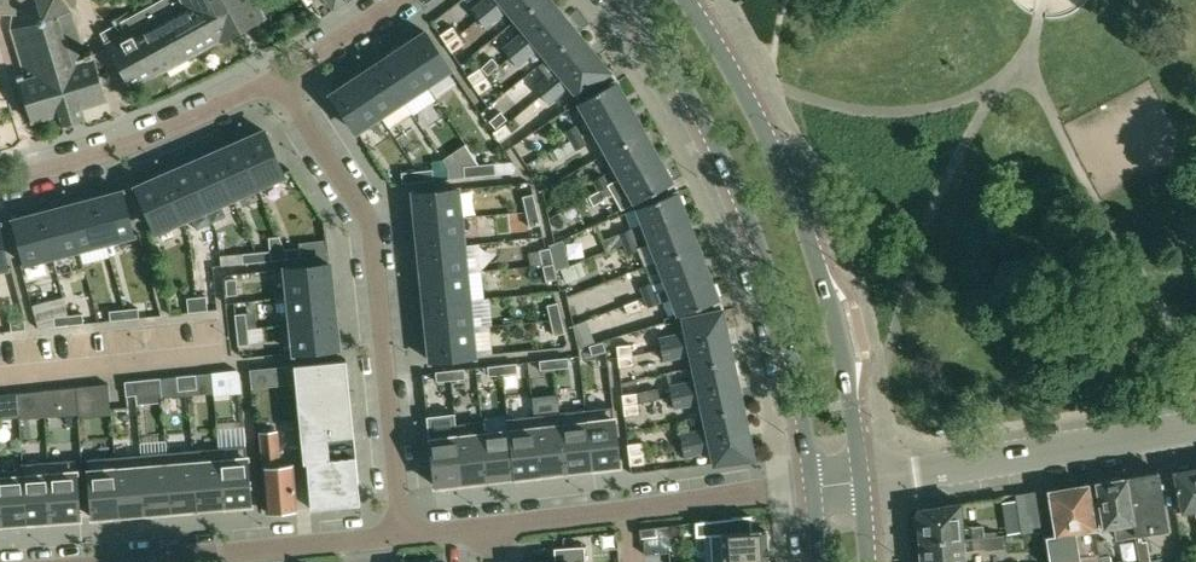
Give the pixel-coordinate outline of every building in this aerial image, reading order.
[(14,14),(15,4),(22,0),(0,0),(0,13),(14,14)] [(14,14),(12,28),(26,73),(16,76),(18,85),(20,84),(31,120),(58,112),(62,124),(63,124),(83,118),(80,106),(106,98),(92,49),(83,52),(71,11),(62,0),(22,0),(15,4),(14,14)] [(126,80),(130,87),(138,83),(143,83),(152,78),(155,73),(168,67),(173,67),(182,61),(185,57),(197,51),(203,50),(212,45),(215,41),(220,38),(221,41),(264,18),(255,0),(160,0),(101,32),(126,80)] [(322,16),(333,8),(333,9),(346,0),(304,0),(309,7),(314,3),(322,16)] [(473,9),(480,18),(501,0),(484,0),(473,9)] [(487,26),(508,9),(517,20),(541,0),(501,0),(480,18),(487,26)] [(525,30),(504,48),(511,56),(562,14),(558,9),(551,0),(541,0),(517,20),(525,30)] [(511,56),(518,65),(539,47),(548,58),(578,33),(562,14),(511,56)] [(458,35),(453,26),(440,34),(446,43),(458,35)] [(425,31),(401,47),(426,85),(450,69),(425,31)] [(547,76),(536,86),(543,94),(594,52),(589,47),(578,33),(548,58),(538,66),(547,76)] [(446,43),(452,52),(464,44),(458,35),(446,43)] [(404,100),(426,85),(401,47),(378,62),(404,100)] [(579,96),(599,80),(610,71),(608,70),(594,52),(543,94),(550,103),(571,86),(579,96)] [(499,65),(492,57),(481,67),(488,75),(499,65)] [(370,67),(355,77),(381,116),(382,115),(390,126),(411,112),(404,100),(378,62),(370,67)] [(486,77),(480,68),(467,76),(473,85),(486,77)] [(357,132),(381,116),(355,77),(331,93),(357,132)] [(473,85),(479,94),(492,86),(486,77),(473,85)] [(630,106),(625,97),(617,83),(616,81),(579,102),(593,127),(630,106)] [(607,152),(644,132),(630,106),(593,127),(607,152)] [(501,112),(490,121),(496,128),(507,119),(501,112)] [(511,133),(505,124),(493,132),(499,141),(511,133)] [(570,140),(581,134),(576,124),(565,131),(570,140)] [(265,131),(238,142),(257,185),(283,174),(265,131)] [(658,157),(653,147),(644,132),(607,152),(622,177),(658,157)] [(581,134),(570,140),(553,149),(559,159),(587,143),(581,134)] [(238,142),(213,153),(232,196),(257,185),(238,142)] [(206,207),(232,196),(213,153),(188,164),(206,207)] [(671,180),(661,161),(658,157),(622,177),(610,184),(598,191),(589,196),(593,204),(613,194),(622,210),(673,182),(672,180),(671,180)] [(494,163),(479,164),(480,175),(495,174),(494,163)] [(181,218),(206,207),(188,164),(163,175),(181,218)] [(464,177),(480,175),(479,164),(463,166),(464,177)] [(433,169),(417,171),(418,181),(434,180),(433,169)] [(418,181),(417,171),(401,172),(402,183),(418,181)] [(598,191),(610,184),(604,174),(592,180),(598,191)] [(181,218),(163,175),(136,187),(155,230),(181,218)] [(416,222),(462,217),(459,188),(413,193),(416,222)] [(94,198),(106,242),(134,235),(122,190),(94,198)] [(609,236),(601,239),(605,250),(613,247),(623,243),(635,239),(648,234),(687,219),(686,215),(685,214),(684,209),(683,209),(678,193),(678,192),(677,191),(664,197),(637,207),(643,223),(609,236)] [(522,196),(526,211),(537,209),(533,193),(522,196)] [(79,249),(106,242),(94,198),(68,205),(79,249)] [(68,205),(41,212),(53,256),(79,249),(68,205)] [(540,224),(537,209),(526,211),(529,227),(540,224)] [(53,256),(41,212),(13,219),(25,264),(53,256)] [(464,244),(462,217),(416,222),(418,249),(464,244)] [(698,246),(687,219),(648,234),(651,244),(658,261),(698,246)] [(635,239),(623,243),(627,253),(639,249),(635,239)] [(464,244),(418,249),(421,277),(467,272),(464,244)] [(668,288),(708,273),(698,246),(658,261),(668,288)] [(286,259),(301,257),(299,247),(285,249),(286,259)] [(539,250),(543,265),(553,263),(550,247),(543,249),(539,250)] [(256,252),(257,262),(272,260),(271,251),(256,252)] [(243,263),(257,262),(256,252),(242,253),(243,263)] [(330,263),(284,268),(287,296),(333,292),(330,263)] [(557,278),(553,263),(543,265),(546,281),(550,280),(557,278)] [(577,278),(572,264),(560,268),(565,282),(577,278)] [(421,277),(424,304),(470,299),(467,272),(421,277)] [(668,288),(656,292),(660,303),(672,298),(679,315),(705,304),(719,299),(718,298),(718,297),(718,298),(712,282),(710,277),(709,276),(708,273),(668,288)] [(237,278),(226,279),(227,295),(238,294),(237,278)] [(652,282),(639,287),(643,297),(656,292),(652,282)] [(333,292),(287,296),(290,324),(336,319),(333,292)] [(656,292),(643,297),(647,308),(660,303),(656,292)] [(198,311),(208,310),(206,296),(196,297),(198,311)] [(198,311),(196,297),(187,298),(188,312),(198,311)] [(473,327),(470,299),(424,304),(427,331),(473,327)] [(638,299),(624,305),(627,315),(642,310),(638,299)] [(547,304),(550,320),(561,317),(557,302),(547,304)] [(138,308),(124,309),(125,319),(139,317),(138,308)] [(110,320),(125,319),(124,309),(109,310),(110,320)] [(722,310),(707,313),(683,317),(686,331),(659,336),(661,347),(727,334),(722,312),(723,312),(722,310)] [(83,313),(68,315),(69,325),(84,323),(83,313)] [(237,329),(247,328),(246,313),(235,314),(237,329)] [(69,325),(68,315),(54,316),(55,326),(69,325)] [(565,333),(561,317),(550,320),(554,335),(565,333)] [(26,329),(25,319),(10,321),(11,331),(26,329)] [(336,319),(290,324),(293,352),(339,348),(336,319)] [(476,355),(473,327),(427,331),(430,360),(476,355)] [(249,344),(247,328),(237,329),(238,345),(249,344)] [(732,359),(728,341),(727,334),(661,347),(664,357),(690,352),(693,366),(732,359)] [(589,345),(591,352),(592,355),(596,353),(606,351),(603,341),(589,345)] [(633,355),(632,344),(617,346),(618,356),(633,355)] [(618,356),(619,367),(634,365),(633,355),(618,356)] [(554,359),(555,368),(569,367),(568,357),(554,359)] [(353,434),(352,423),(346,361),(346,359),(345,359),(340,360),(335,360),(295,364),(300,427),(301,441),(353,436),(353,434)] [(555,368),(554,359),(539,360),(540,370),(555,368)] [(737,383),(736,377),(732,359),(693,366),(696,380),(669,385),(672,396),(737,383)] [(502,364),(503,374),(517,372),(516,363),(502,364)] [(488,375),(503,374),(502,364),(487,366),(488,375)] [(450,370),(451,380),(465,378),(464,368),(450,370)] [(274,384),(273,369),(251,371),(253,386),(274,384)] [(451,380),(450,370),(436,371),(437,381),(451,380)] [(186,375),(187,389),(197,388),(196,374),(186,375)] [(187,389),(186,375),(177,376),(178,390),(187,389)] [(240,378),(230,379),(231,393),(241,393),(240,378)] [(135,395),(134,380),(125,381),(126,396),(135,395)] [(743,407),(739,389),(737,383),(672,396),(674,406),(701,401),(704,414),(743,407)] [(75,386),(66,387),(67,402),(77,401),(75,386)] [(66,387),(60,388),(62,415),(78,414),(77,401),(67,402),(66,387)] [(657,388),(638,392),(640,402),(659,398),(657,388)] [(26,392),(16,393),(18,407),(19,419),(45,417),(43,390),(26,392)] [(16,393),(7,393),(9,408),(18,407),(16,393)] [(638,403),(637,393),(622,394),(623,405),(638,403)] [(558,395),(532,398),(534,415),(540,474),(566,471),(559,412),(558,395)] [(623,405),(625,416),(639,414),(638,403),(623,405)] [(585,410),(592,468),(619,465),(612,407),(585,410)] [(748,432),(747,426),(743,407),(704,414),(707,428),(680,433),(682,444),(748,432)] [(454,410),(427,413),(428,433),(430,433),(435,485),(441,485),(449,484),(462,482),(456,430),(455,424),(454,410)] [(559,412),(566,471),(592,468),(585,410),(559,412)] [(509,430),(514,476),(540,474),(534,415),(507,418),(508,430),(509,430)] [(506,416),(482,418),(483,421),(484,432),(483,432),(488,479),(514,476),(509,430),(508,430),(507,418),(506,416)] [(455,424),(456,430),(462,482),(475,481),(483,480),(488,479),(483,432),(484,432),(483,421),(455,424)] [(260,432),(267,512),(296,509),(292,464),(279,465),(276,430),(260,432)] [(714,463),(754,458),(754,456),(753,456),(748,432),(682,444),(684,455),(711,450),(714,463)] [(303,462),(307,462),(355,457),(353,436),(301,441),(303,462)] [(644,453),(643,442),(628,444),(629,455),(644,453)] [(246,445),(219,448),(224,506),(251,504),(246,445)] [(224,506),(219,448),(193,450),(198,508),(224,506)] [(198,508),(193,450),(167,452),(172,511),(198,508)] [(172,511),(167,452),(141,454),(146,513),(172,511)] [(644,453),(629,455),(630,465),(645,464),(644,453)] [(141,454),(115,456),(120,515),(146,513),(141,454)] [(88,459),(92,517),(120,515),(115,456),(88,459)] [(359,497),(355,457),(307,462),(310,500),(311,508),(354,504),(359,497)] [(75,460),(48,462),(52,520),(79,518),(75,460)] [(48,462),(22,463),(27,522),(52,520),(48,462)] [(21,463),(21,469),(0,471),(0,524),(27,522),(22,463),(21,463)] [(1180,467),(1178,471),(1174,472),(1182,513),(1195,510),(1195,512),(1195,468),(1191,469),(1187,466),(1180,467)] [(1135,535),(1139,561),(1141,561),(1150,561),(1146,540),(1141,541),(1140,534),(1168,530),(1159,471),(1125,476),(1126,479),(1135,535)] [(1117,538),(1135,535),(1126,479),(1123,479),(1119,477),(1113,478),(1112,481),(1098,483),(1102,507),(1097,508),(1100,527),(1114,525),(1117,538)] [(1097,541),(1088,484),(1084,485),(1082,483),(1072,484),(1071,487),(1065,488),(1064,486),(1055,487),(1054,490),(1049,491),(1057,535),(1044,537),(1048,561),(1101,561),(1097,541)] [(1043,530),(1037,490),(1015,494),(1022,533),(1043,530)] [(960,503),(917,510),(918,513),(915,516),(915,524),(918,526),(919,530),(921,530),(922,539),(919,539),(919,540),(962,537),(973,537),(984,536),(983,525),(962,527),(961,517),(960,503)] [(695,521),(696,536),(709,535),(711,561),(733,561),(768,560),(767,558),(765,532),(766,532),(766,529),(763,529),(763,530),(752,531),(751,515),(695,521)] [(639,528),(640,538),(657,536),(656,526),(639,528)] [(984,536),(973,537),(974,548),(984,548),(985,549),(1004,548),(1003,535),(984,536)] [(963,549),(962,537),(919,540),(919,542),(922,542),(923,551),(920,552),(921,555),(918,558),(918,561),(964,561),(963,549)] [(1121,560),(1112,561),(1108,539),(1097,541),(1101,561),(1121,561),(1121,560)] [(576,561),(585,561),(584,546),(554,548),(555,561),(576,561)]
